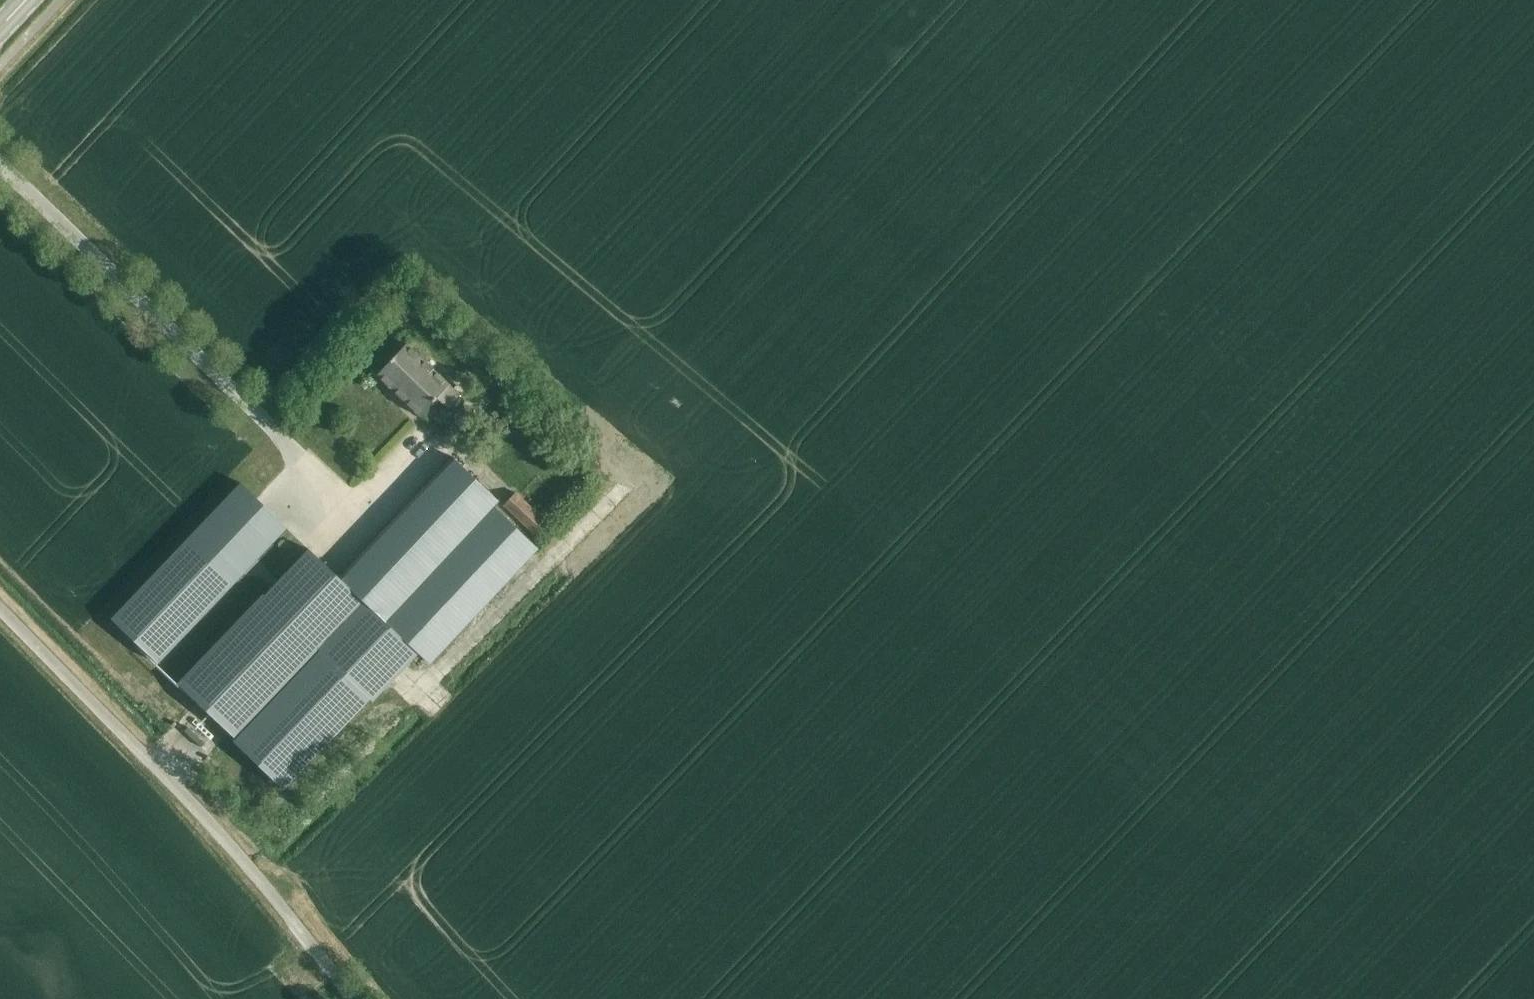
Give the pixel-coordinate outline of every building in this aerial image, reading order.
[(448,410),(460,397),(405,345),(376,376),(419,417),(436,399),(448,410)] [(452,458),(338,579),(417,654),(428,665),(537,549),(493,507),(498,501),(452,458)] [(537,538),(549,524),(516,493),(503,506),(537,538)] [(246,571),(199,527),(111,620),(158,664),(246,571)] [(417,654),(338,579),(307,550),(178,686),(285,787),(369,699),(372,702),(417,654)]
